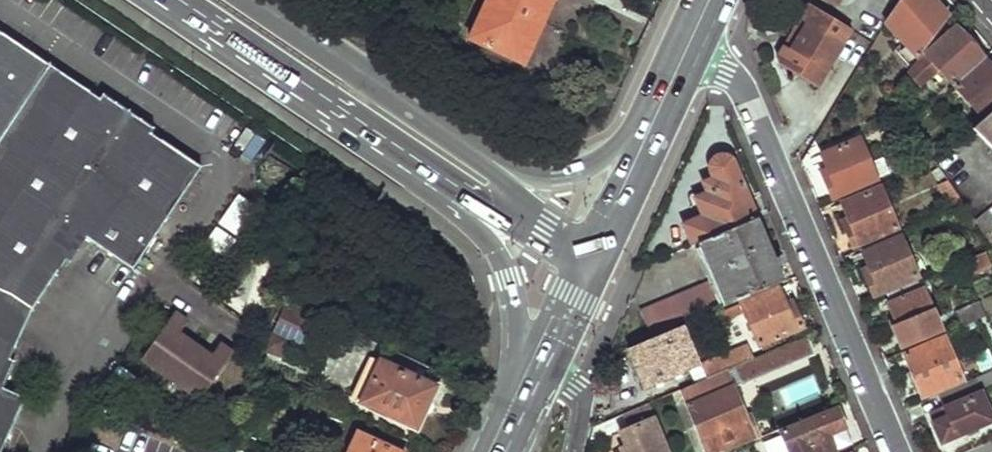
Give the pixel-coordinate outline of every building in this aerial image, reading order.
[(469,37),(524,62),(544,22),(496,0),(487,0),(469,37)] [(544,22),(554,0),(496,0),(544,22)] [(947,16),(932,0),(902,0),(887,23),(916,55),(947,16)] [(819,87),(851,31),(807,7),(791,33),(797,37),(782,65),(819,87)] [(955,85),(984,59),(955,25),(914,62),(926,77),(938,66),(955,85)] [(18,300),(51,254),(57,258),(73,234),(118,266),(191,168),(143,133),(147,128),(104,97),(101,102),(0,30),(0,339),(18,300)] [(782,65),(797,37),(791,33),(775,60),(782,65)] [(991,111),(991,69),(984,59),(955,85),(984,119),(991,111)] [(890,93),(897,85),(887,74),(882,81),(890,93)] [(984,119),(973,128),(991,147),(991,111),(984,119)] [(832,196),(877,178),(860,139),(822,154),(828,168),(821,171),(832,196)] [(698,243),(757,218),(735,165),(733,161),(730,157),(724,156),(719,157),(715,159),(711,163),(711,169),(711,174),(718,189),(696,198),(703,216),(684,225),(692,245),(698,243)] [(947,209),(963,202),(947,178),(936,183),(947,209)] [(853,245),(896,226),(880,188),(843,205),(847,215),(841,218),(853,245)] [(204,243),(226,257),(258,206),(236,192),(204,243)] [(991,230),(991,211),(990,209),(976,221),(986,235),(991,230)] [(652,337),(784,282),(757,218),(698,243),(713,281),(642,312),(652,337)] [(874,295),(918,275),(901,235),(863,251),(866,262),(861,265),(874,295)] [(986,252),(963,261),(969,276),(991,267),(991,265),(986,252)] [(903,348),(942,331),(920,280),(887,294),(900,328),(896,330),(903,348)] [(759,346),(803,328),(792,302),(786,305),(779,290),(719,315),(723,323),(736,317),(737,314),(745,310),(759,346)] [(276,323),(304,336),(315,311),(287,298),(276,323)] [(963,325),(986,316),(981,301),(958,311),(963,325)] [(164,308),(136,353),(138,354),(135,359),(148,367),(151,362),(181,382),(178,386),(190,395),(193,391),(197,393),(225,349),(211,339),(200,357),(167,335),(179,318),(164,308)] [(682,325),(628,348),(645,389),(699,366),(682,325)] [(745,384),(815,355),(807,337),(752,360),(734,367),(742,382),(745,384)] [(923,397),(962,381),(945,338),(906,354),(923,397)] [(734,367),(752,360),(747,348),(704,366),(709,378),(725,371),(734,367)] [(361,399),(415,423),(434,383),(381,358),(361,399)] [(725,371),(709,378),(682,389),(707,451),(719,451),(758,436),(749,415),(745,418),(740,406),(742,404),(743,400),(739,390),(735,387),(731,388),(725,371)] [(991,384),(991,373),(940,395),(949,418),(935,425),(942,442),(991,421),(980,389),(991,384)] [(10,390),(0,385),(0,412),(10,390)] [(649,402),(624,413),(629,426),(619,431),(625,445),(619,448),(620,451),(670,451),(649,402)] [(837,409),(782,432),(790,451),(835,451),(853,444),(837,409)] [(359,431),(349,451),(403,451),(359,431)]
